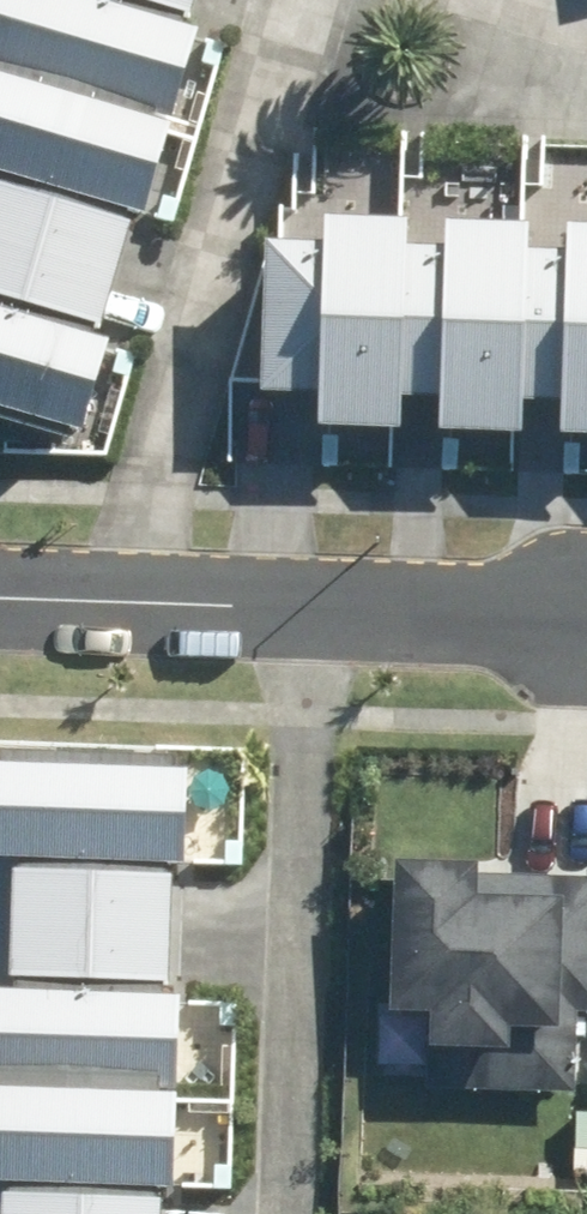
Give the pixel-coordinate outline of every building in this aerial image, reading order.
[(95,0),(0,0),(0,65),(181,116),(205,31),(95,0)] [(190,16),(194,0),(128,0),(190,16)] [(0,75),(0,177),(146,220),(173,125),(0,75)] [(0,181),(0,294),(95,321),(93,328),(100,330),(132,218),(0,181)] [(561,224),(560,256),(531,254),(532,222),(442,219),(441,251),(402,249),(404,217),(321,214),(320,246),(264,243),(257,390),(316,393),(315,432),(405,435),(407,397),(435,398),(433,436),(523,440),(524,401),(562,403),(560,442),(586,443),(586,225),(561,224)] [(0,306),(0,416),(80,439),(110,338),(0,306)] [(0,772),(0,862),(224,868),(226,778),(0,772)] [(483,1080),(586,1083),(586,869),(394,863),(390,995),(377,994),(375,1082),(426,1083),(427,1053),(483,1054),(483,1080)] [(172,876),(10,873),(8,988),(170,991),(172,876)] [(0,1079),(0,1185),(163,1192),(168,1086),(0,1079)] [(1,1198),(1,1213),(164,1213),(165,1205),(1,1198)]
